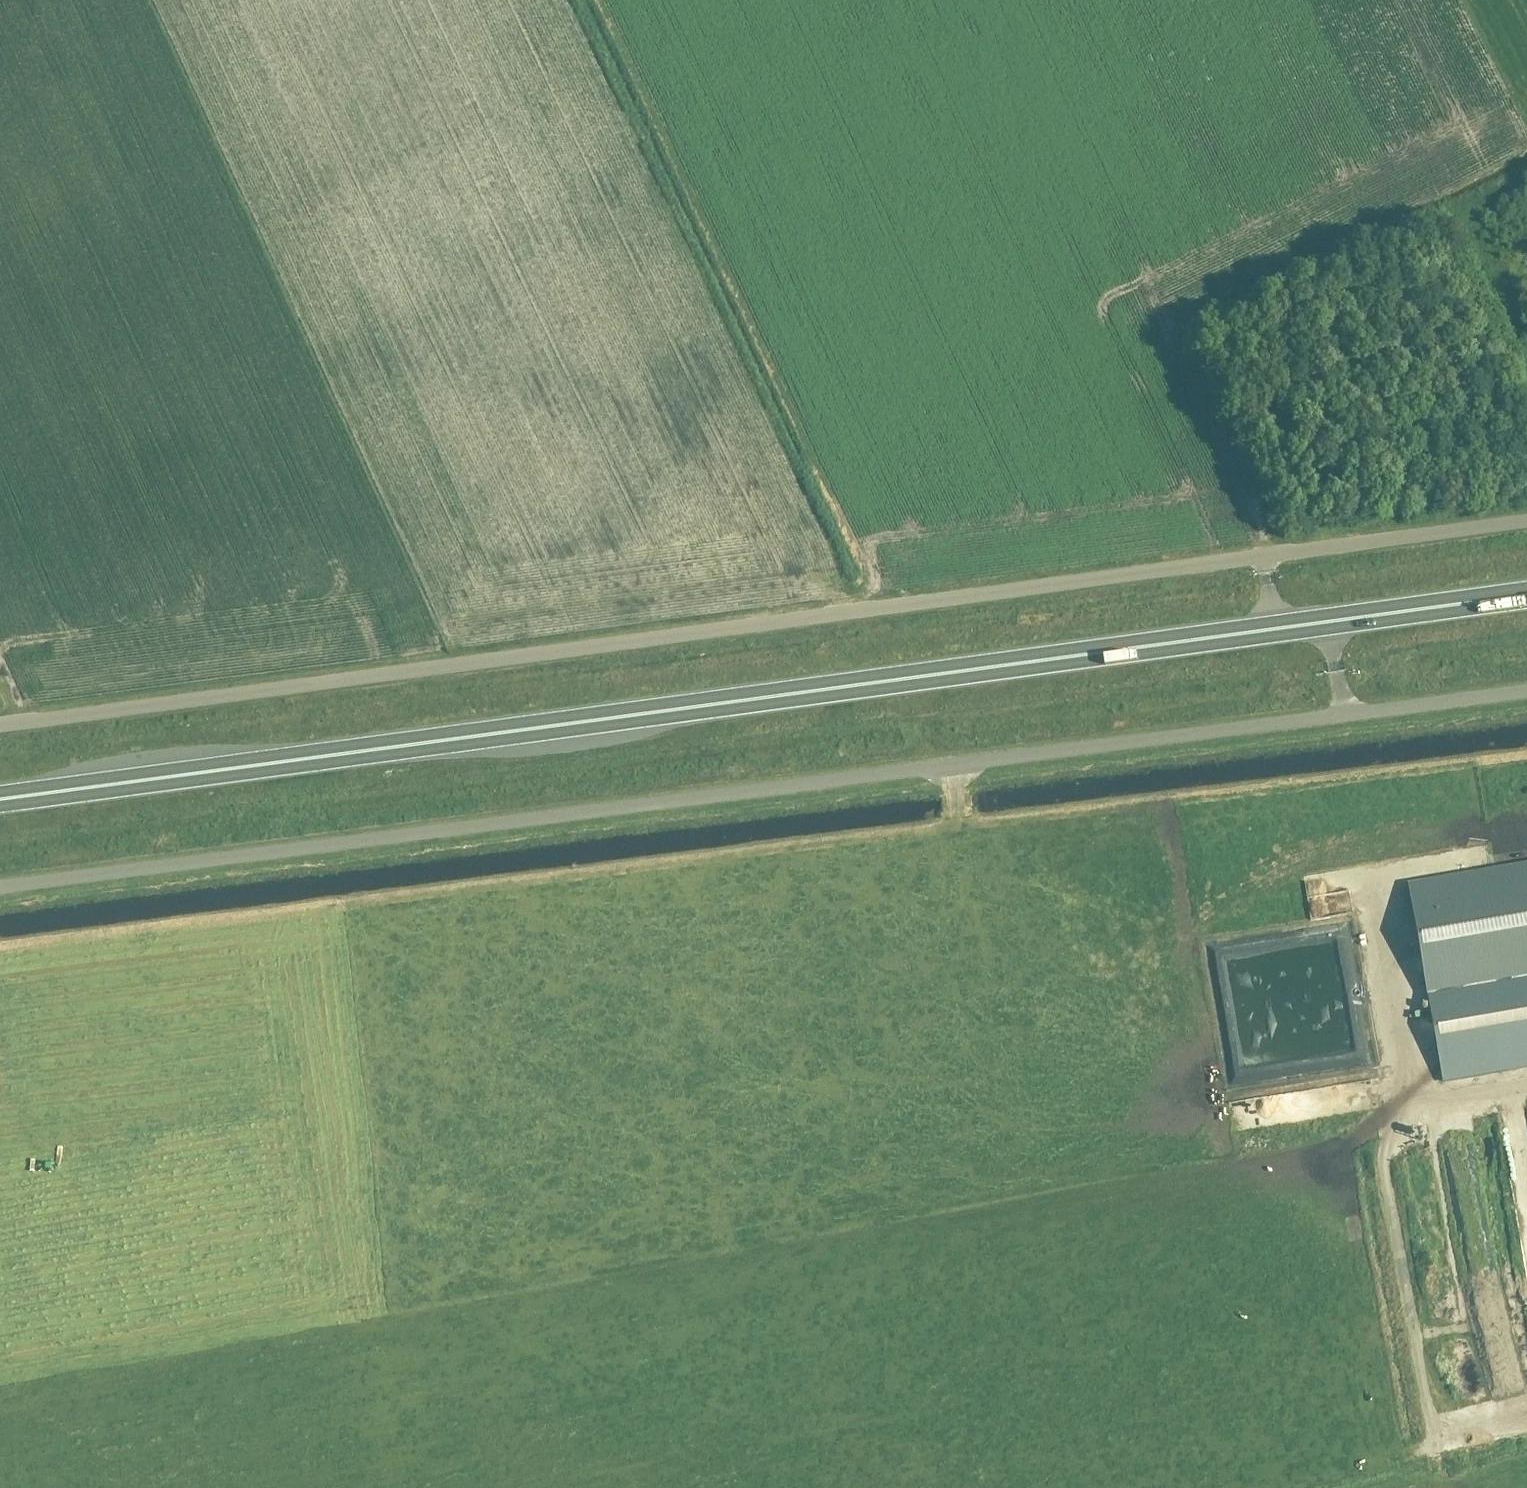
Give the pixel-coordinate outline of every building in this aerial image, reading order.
[(1409,887),(1443,1081),(1526,1067),(1526,866),(1409,887)]
